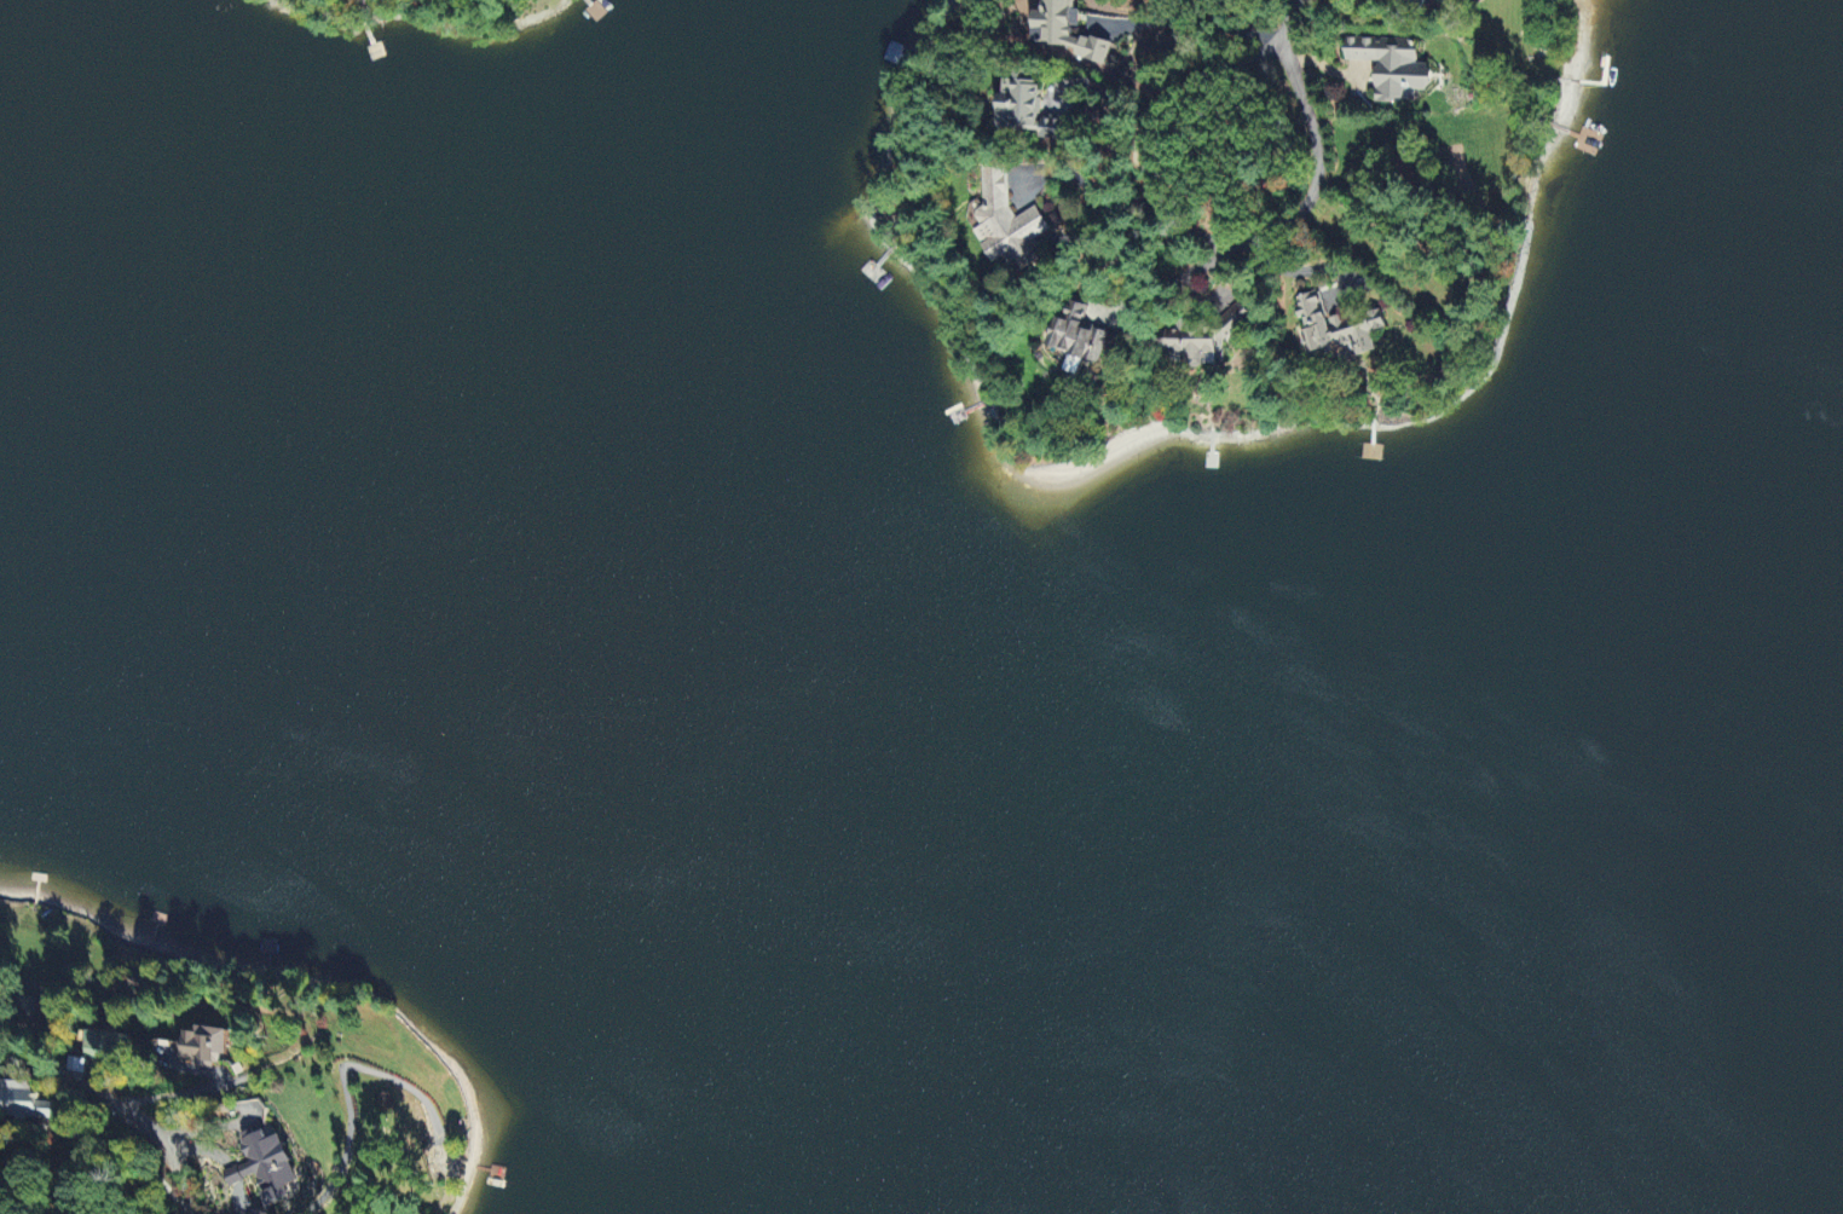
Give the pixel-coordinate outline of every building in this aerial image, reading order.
[(1111,44),(1095,39),(1072,39),(1072,29),(1079,29),(1079,12),(1075,10),(1075,0),(1044,0),(1040,12),(1032,12),(1031,43),(1037,45),(1044,45),(1053,48),(1063,48),(1074,52),(1074,58),(1104,67),(1111,44)] [(1375,104),(1412,104),(1412,93),(1431,93),(1431,66),(1419,66),(1419,41),(1344,41),(1344,64),(1375,63),(1375,104)] [(995,131),(1038,133),(1040,82),(1003,80),(1002,95),(996,95),(995,131)] [(1040,119),(1040,140),(1060,141),(1061,120),(1040,119)] [(1004,167),(981,168),(983,210),(974,215),(982,229),(975,232),(991,264),(1005,264),(1008,269),(1019,268),(1035,260),(1035,242),(1034,242),(1049,234),(1036,209),(1015,220),(1009,208),(1007,173),(1004,167)] [(1306,356),(1334,348),(1337,360),(1355,355),(1356,359),(1376,354),(1371,335),(1386,331),(1380,309),(1326,322),(1318,293),(1294,299),(1303,332),(1301,333),(1306,356)] [(1101,364),(1107,335),(1082,329),(1087,307),(1068,303),(1064,321),(1054,319),(1046,351),(1101,364)] [(182,1034),(180,1063),(218,1066),(218,1059),(225,1060),(228,1032),(197,1030),(197,1036),(182,1034)] [(39,1084),(9,1083),(8,1119),(57,1121),(58,1104),(38,1103),(39,1084)] [(298,1184),(279,1138),(267,1143),(263,1134),(253,1138),(251,1133),(238,1138),(248,1165),(222,1176),(227,1190),(254,1179),(267,1210),(290,1201),(285,1190),(298,1184)]
